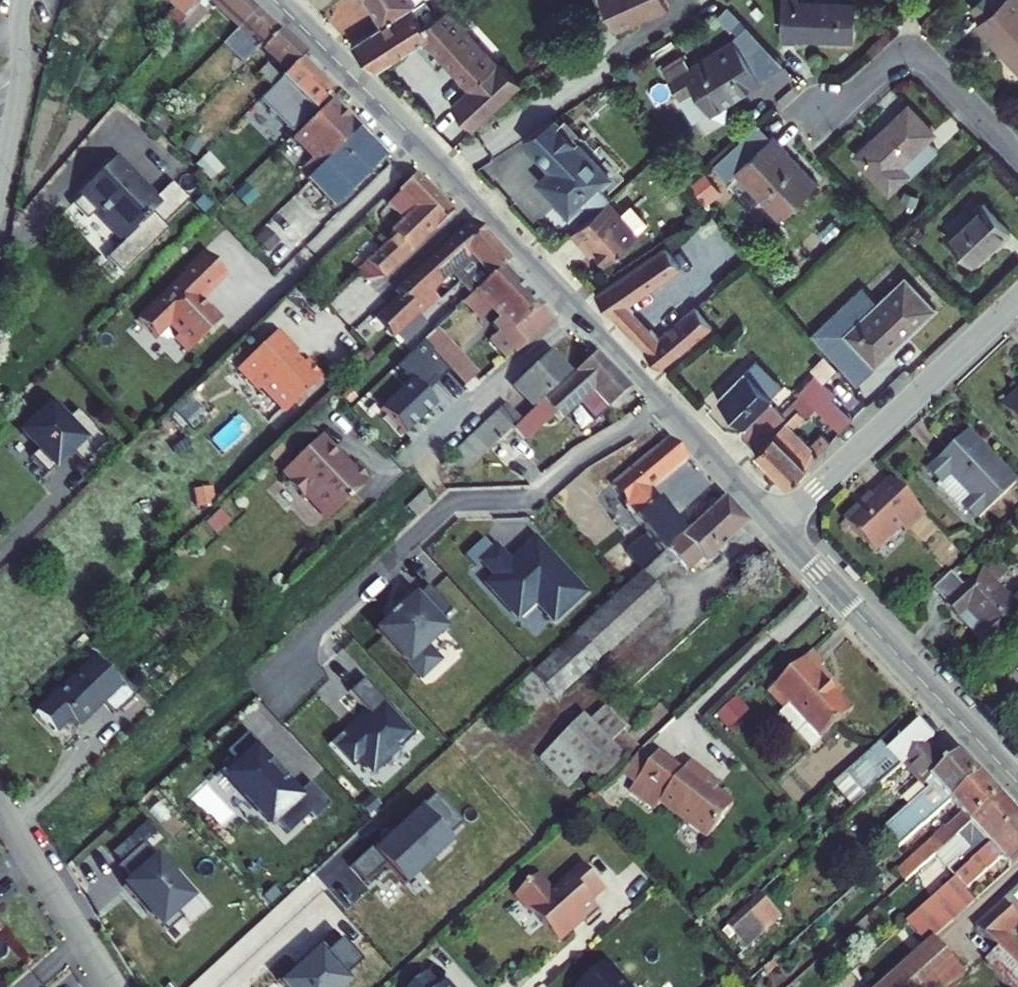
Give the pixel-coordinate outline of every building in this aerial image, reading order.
[(163,4),(153,16),(164,26),(185,2),(187,0),(158,0),(163,4)] [(226,23),(242,6),(240,4),(237,0),(201,0),(226,23)] [(384,25),(417,4),(415,0),(368,0),(384,25)] [(660,0),(598,0),(610,30),(643,16),(644,20),(665,12),(660,0)] [(781,38),(796,39),(796,34),(854,37),(854,2),(799,0),(780,0),(781,38)] [(985,10),(978,16),(1017,56),(1017,0),(974,0),(985,10)] [(425,1),(417,4),(384,25),(350,47),(375,74),(425,39),(472,92),(467,97),(486,117),(517,88),(521,86),(503,65),(496,72),(450,20),(441,26),(425,1)] [(196,12),(185,2),(164,26),(151,40),(162,49),(196,12)] [(266,29),(242,6),(226,23),(248,44),(250,46),(266,29)] [(224,25),(209,41),(222,52),(228,46),(221,39),(229,31),(224,25)] [(293,55),(266,29),(250,46),(248,44),(232,62),(239,69),(256,51),(277,72),(287,61),(293,55)] [(685,53),(663,67),(679,92),(694,82),(712,109),(760,77),(732,33),(689,60),(685,53)] [(319,91),(287,61),(277,72),(249,101),(280,132),(319,91)] [(475,128),(486,117),(467,97),(456,107),(475,128)] [(308,164),(346,127),(319,100),(281,136),(301,156),(288,169),(296,176),(308,164)] [(907,104),(855,154),(890,189),(905,174),(908,176),(937,148),(926,136),(932,130),(907,104)] [(472,131),(475,128),(456,107),(452,111),(472,131)] [(550,164),(538,177),(568,208),(608,172),(575,140),(551,116),(521,135),(550,164)] [(374,157),(346,127),(308,164),(296,176),(325,206),(374,157)] [(773,134),(737,168),(783,216),(818,183),(773,134)] [(103,249),(118,265),(157,227),(135,205),(143,197),(103,157),(70,190),(72,192),(63,201),(78,217),(88,208),(116,236),(103,249)] [(441,210),(403,173),(387,189),(390,192),(378,204),(392,219),(380,230),(359,251),(341,269),(345,273),(351,279),(368,278),(422,223),(425,227),(441,210)] [(161,180),(135,205),(153,223),(178,198),(161,180)] [(617,212),(603,197),(567,230),(580,243),(583,240),(602,260),(634,230),(633,229),(644,219),(627,202),(617,212)] [(986,198),(948,234),(976,262),(1012,226),(986,198)] [(459,221),(439,238),(456,255),(440,269),(448,278),(454,285),(456,287),(412,329),(417,335),(453,301),(465,290),(493,263),(496,260),(459,221)] [(663,237),(627,266),(645,287),(652,281),(669,268),(670,270),(682,260),(663,237)] [(376,305),(365,317),(381,334),(397,319),(405,312),(408,315),(429,296),(421,287),(440,269),(456,255),(439,238),(383,287),(388,292),(376,305)] [(192,250),(123,317),(140,333),(153,320),(164,331),(160,336),(174,350),(208,317),(195,304),(192,307),(191,306),(191,304),(189,304),(188,303),(184,303),(184,295),(189,290),(190,292),(212,271),(211,270),(193,251),(192,250)] [(682,260),(670,270),(680,280),(691,271),(682,260)] [(538,312),(493,263),(465,290),(489,317),(480,325),(487,332),(478,340),(496,360),(501,356),(504,358),(545,319),(538,312)] [(627,266),(594,292),(615,313),(632,299),(631,298),(645,287),(627,266)] [(908,270),(846,329),(876,360),(937,301),(908,270)] [(691,271),(680,280),(697,301),(708,292),(691,271)] [(642,310),(632,299),(615,313),(662,362),(703,328),(709,322),(713,319),(697,301),(680,316),(661,331),(650,319),(642,310)] [(651,303),(642,310),(650,319),(659,311),(651,303)] [(410,317),(408,315),(405,312),(397,319),(402,325),(410,317)] [(439,325),(364,395),(402,436),(437,404),(424,390),(449,368),(465,385),(481,370),(439,325)] [(262,332),(223,370),(249,394),(252,391),(273,412),(309,378),(292,361),(287,366),(278,357),(282,353),(262,332)] [(579,358),(572,366),(588,383),(582,389),(584,392),(596,405),(618,384),(584,348),(577,355),(579,358)] [(504,387),(522,406),(535,394),(558,373),(540,354),(504,387)] [(522,406),(500,427),(511,439),(543,410),(550,417),(582,389),(588,383),(572,366),(538,397),(535,394),(522,406)] [(756,366),(728,391),(751,415),(746,419),(746,425),(761,443),(824,382),(814,371),(797,388),(802,392),(787,406),(778,396),(781,393),(756,366)] [(829,378),(824,382),(838,396),(843,392),(829,378)] [(838,396),(824,382),(761,443),(789,473),(794,478),(815,458),(839,436),(831,427),(816,440),(799,422),(822,399),(848,427),(858,417),(838,396)] [(48,393),(14,426),(31,443),(23,450),(40,467),(64,444),(76,457),(100,434),(70,402),(63,409),(48,393)] [(1017,432),(1017,400),(1002,415),(1017,432)] [(483,409),(471,421),(487,439),(500,427),(483,409)] [(471,421),(428,460),(445,478),(487,439),(471,421)] [(345,460),(341,464),(308,431),(290,449),(273,465),(281,474),(277,477),(293,493),(296,490),(319,514),(355,479),(353,476),(357,472),(345,460)] [(660,432),(602,482),(627,512),(647,494),(639,484),(677,451),(660,432)] [(959,511),(972,525),(1013,487),(967,436),(925,473),(938,488),(935,491),(955,514),(959,511)] [(925,512),(893,478),(874,496),(872,495),(870,495),(868,496),(844,518),(873,550),(900,526),(905,531),(925,512)] [(411,487),(393,503),(405,516),(422,499),(411,487)] [(739,520),(716,494),(606,594),(630,620),(654,598),(638,580),(664,557),(675,569),(690,556),(695,561),(739,520)] [(665,514),(647,494),(627,512),(638,524),(644,531),(665,514)] [(638,537),(644,531),(638,524),(632,529),(638,537)] [(542,617),(572,589),(524,537),(507,553),(510,556),(502,564),(485,545),(470,558),(484,573),(476,581),(506,614),(524,598),(542,617)] [(985,647),(1017,617),(1017,610),(981,568),(963,584),(949,569),(931,586),(945,601),(944,601),(985,647)] [(427,620),(440,608),(417,582),(404,595),(402,593),(387,607),(385,605),(376,613),(378,615),(365,627),(410,675),(429,657),(415,643),(433,626),(427,620)] [(545,698),(630,620),(606,594),(494,696),(513,716),(540,692),(545,698)] [(110,704),(130,684),(118,672),(116,673),(89,645),(31,699),(51,720),(66,706),(74,714),(98,691),(110,704)] [(799,648),(755,692),(770,706),(774,701),(813,739),(842,709),(805,671),(813,663),(799,648)] [(404,731),(353,675),(338,689),(357,710),(333,732),(331,730),(318,741),(341,766),(352,755),(362,767),(386,744),(388,746),(404,731)] [(721,707),(727,721),(750,712),(744,698),(721,707)] [(770,706),(767,709),(805,746),(813,739),(774,701),(770,706)] [(575,712),(541,743),(568,773),(584,792),(618,760),(601,741),(617,727),(597,704),(581,718),(575,712)] [(843,767),(825,783),(844,804),(893,761),(917,739),(924,733),(910,719),(876,749),(870,743),(843,767)] [(633,746),(617,727),(601,741),(618,760),(633,746)] [(932,755),(917,739),(893,761),(907,777),(932,755)] [(541,743),(527,755),(554,785),(568,773),(541,743)] [(634,745),(613,773),(625,782),(646,754),(634,745)] [(225,754),(212,766),(229,785),(228,786),(259,820),(263,816),(277,832),(299,812),(303,816),(319,802),(299,779),(285,793),(265,771),(269,768),(259,758),(255,761),(243,747),(230,760),(225,754)] [(936,759),(932,755),(907,777),(918,789),(872,828),(887,845),(912,823),(939,799),(970,772),(948,748),(936,759)] [(672,770),(648,752),(646,754),(625,782),(619,789),(634,800),(645,786),(655,794),(651,799),(700,836),(725,804),(705,789),(695,781),(699,776),(679,761),(672,770)] [(991,795),(970,772),(939,799),(952,811),(885,870),(894,880),(923,855),(948,833),(991,795)] [(709,783),(699,776),(695,781),(705,789),(709,783)] [(645,786),(634,800),(644,808),(651,799),(655,794),(645,786)] [(435,791),(378,852),(405,877),(462,816),(435,791)] [(1010,816),(991,795),(948,833),(923,855),(942,877),(1010,816)] [(1010,816),(942,877),(932,885),(894,919),(914,941),(923,934),(964,897),(956,887),(990,856),(999,866),(1017,848),(1017,825),(1010,816)] [(162,921),(177,908),(170,900),(190,883),(175,866),(171,869),(139,833),(114,854),(126,868),(118,876),(132,892),(134,890),(162,921)] [(594,887),(575,866),(545,893),(528,875),(508,894),(550,941),(564,928),(560,924),(571,914),(578,923),(592,910),(581,899),(594,887)] [(1017,897),(1017,872),(1010,880),(1006,883),(993,895),(963,922),(983,944),(1013,977),(1017,973),(1017,956),(994,930),(1011,915),(1005,909),(1017,897)] [(750,889),(717,919),(736,940),(769,910),(750,889)] [(863,986),(930,986),(955,970),(923,934),(914,941),(863,986)] [(970,956),(998,986),(1002,986),(1013,977),(983,944),(970,956)] [(599,958),(567,986),(625,986),(599,958)] [(763,959),(750,970),(756,976),(769,965),(763,959)] [(439,982),(433,986),(420,972),(404,986),(444,986),(439,982)]
